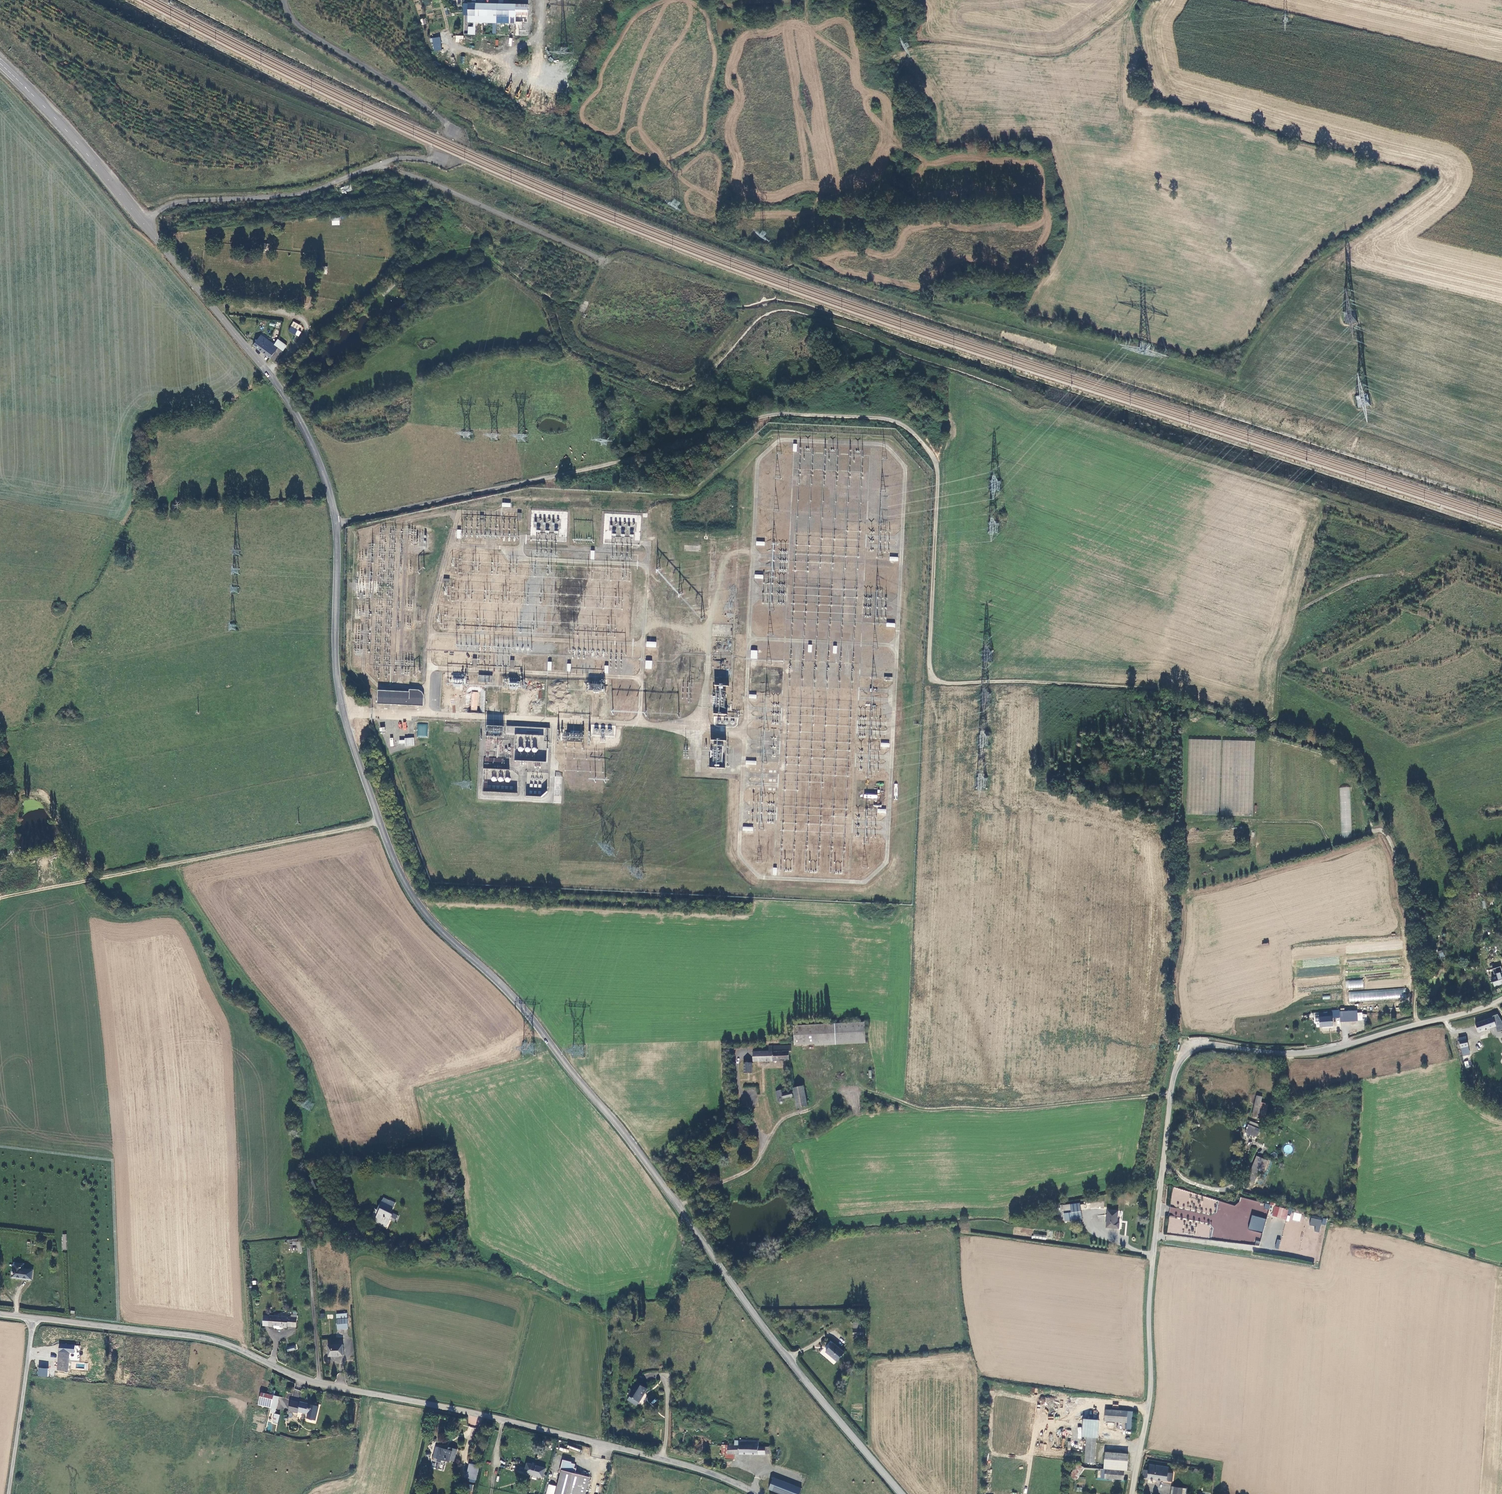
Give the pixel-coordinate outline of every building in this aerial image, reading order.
[(527,4),(468,2),(468,21),(515,23),(515,21),(527,21),(527,4)] [(431,38),(433,51),(442,50),(440,37),(431,38)] [(339,217),(331,217),(331,225),(339,225),(339,217)] [(398,309),(403,314),(411,308),(406,303),(398,309)] [(298,331),(291,327),(289,332),(295,335),(298,331)] [(254,346),(270,358),(278,347),(275,345),(267,340),(266,341),(263,339),(261,341),(259,340),(254,346)] [(286,346),(278,340),(275,345),(278,347),(283,351),(286,346)] [(283,351),(278,347),(270,358),(276,362),(283,351)] [(827,640),(828,627),(826,627),(826,623),(820,623),(819,639),(827,640)] [(828,649),(817,648),(816,661),(827,662),(828,649)] [(463,674),(453,673),(453,682),(462,683),(463,674)] [(714,685),(728,686),(729,677),(715,675),(714,685)] [(589,691),(603,691),(603,679),(589,678),(589,691)] [(378,705),(423,707),(424,696),(422,693),(419,691),(410,690),(410,692),(379,691),(378,705)] [(477,711),(479,692),(472,691),(470,710),(477,711)] [(427,737),(428,724),(417,723),(417,736),(427,737)] [(502,726),(486,725),(486,743),(502,743),(502,726)] [(550,728),(506,725),(505,734),(538,736),(537,739),(544,740),(544,736),(549,736),(550,728)] [(582,743),(583,731),(579,731),(579,726),(568,725),(568,731),(564,730),(563,740),(567,741),(566,747),(574,747),(574,742),(582,743)] [(414,738),(405,738),(405,746),(414,746),(414,738)] [(711,739),(710,768),(724,768),(725,740),(711,739)] [(525,761),(526,752),(530,752),(530,749),(518,748),(518,753),(516,753),(515,760),(525,761)] [(484,759),(483,791),(512,792),(513,786),(487,785),(487,780),(493,780),(493,769),(508,770),(509,760),(484,759)] [(527,784),(526,795),(544,797),(544,792),(541,791),(542,785),(527,784)] [(1352,838),(1350,787),(1339,788),(1341,838),(1352,838)] [(864,789),(864,798),(877,798),(877,790),(864,789)] [(1487,897),(1489,909),(1501,907),(1501,895),(1491,897),(1491,896),(1487,897)] [(1362,980),(1345,980),(1346,988),(1363,988),(1362,980)] [(1404,998),(1403,987),(1347,992),(1348,1002),(1404,998)] [(1318,1016),(1318,1026),(1331,1025),(1330,1018),(1339,1018),(1340,1022),(1357,1021),(1357,1011),(1339,1011),(1339,1010),(1331,1011),(1331,1013),(1319,1013),(1319,1016),(1318,1016)] [(1493,1019),(1475,1025),(1477,1032),(1495,1026),(1493,1019)] [(866,1022),(815,1025),(816,1044),(867,1041),(866,1022)] [(795,1045),(816,1044),(815,1025),(794,1026),(795,1045)] [(1466,1037),(1459,1039),(1461,1046),(1467,1045),(1466,1037)] [(790,1050),(791,1050),(791,1046),(771,1045),(771,1051),(755,1051),(755,1061),(790,1061),(790,1050)] [(1488,1071),(1493,1070),(1488,1052),(1483,1054),(1488,1071)] [(801,1107),(811,1105),(806,1085),(796,1088),(801,1107)] [(785,1099),(795,1097),(793,1092),(784,1094),(783,1090),(778,1091),(778,1092),(780,1100),(781,1100),(781,1101),(782,1102),(783,1102),(784,1102),(785,1102),(786,1101),(786,1100),(785,1099)] [(1262,1097),(1258,1096),(1252,1116),(1256,1117),(1260,1104),(1262,1097)] [(1260,1104),(1256,1117),(1263,1119),(1267,1106),(1260,1104)] [(1260,1126),(1249,1121),(1245,1132),(1255,1136),(1260,1126)] [(1268,1160),(1262,1157),(1256,1155),(1246,1179),(1252,1181),(1257,1184),(1268,1160)] [(320,1174),(309,1179),(315,1191),(326,1187),(320,1174)] [(382,1208),(376,1221),(388,1227),(392,1220),(397,1223),(401,1215),(396,1212),(394,1211),(397,1205),(383,1198),(379,1207),(382,1208)] [(1079,1204),(1062,1205),(1063,1221),(1080,1220),(1079,1204)] [(1288,1206),(1287,1209),(1274,1205),(1271,1216),(1289,1221),(1293,1207),(1288,1206)] [(1106,1209),(1105,1226),(1117,1227),(1117,1221),(1116,1221),(1117,1210),(1106,1209)] [(1292,1220),(1300,1222),(1301,1214),(1294,1212),(1292,1220)] [(1263,1233),(1266,1219),(1251,1216),(1248,1230),(1263,1233)] [(1314,1231),(1319,1232),(1322,1220),(1311,1217),(1309,1225),(1315,1226),(1314,1231)] [(1250,1230),(1248,1234),(1245,1233),(1243,1240),(1252,1242),(1255,1232),(1250,1230)] [(449,1242),(447,1235),(439,1237),(442,1244),(449,1242)] [(295,1244),(300,1244),(301,1254),(305,1253),(304,1240),(289,1241),(289,1243),(292,1243),(292,1252),(298,1252),(298,1248),(295,1249),(295,1244)] [(35,1270),(25,1269),(25,1264),(17,1263),(16,1268),(15,1268),(14,1278),(34,1280),(35,1270)] [(274,1328),(275,1329),(282,1329),(282,1327),(287,1328),(287,1326),(297,1327),(297,1315),(292,1315),(292,1318),(270,1316),(270,1326),(270,1327),(274,1327),(274,1328)] [(349,1319),(338,1319),(339,1328),(340,1329),(350,1329),(349,1319)] [(864,1339),(864,1331),(853,1331),(853,1339),(864,1339)] [(838,1362),(846,1354),(833,1342),(826,1350),(838,1362)] [(329,1356),(344,1355),(343,1345),(329,1345),(329,1356)] [(67,1370),(69,1350),(59,1350),(57,1369),(67,1370)] [(632,1395),(628,1401),(638,1407),(648,1390),(639,1384),(634,1392),(632,1395)] [(260,1400),(271,1403),(270,1407),(272,1408),(277,1409),(280,1397),(261,1393),(260,1400)] [(316,1420),(319,1407),(301,1402),(301,1403),(292,1401),(289,1411),(298,1413),(299,1412),(309,1414),(308,1418),(316,1420)] [(1127,1428),(1132,1429),(1133,1411),(1105,1408),(1104,1420),(1127,1422),(1127,1428)] [(1080,1436),(1086,1436),(1084,1461),(1095,1462),(1097,1437),(1098,1437),(1099,1422),(1099,1420),(1082,1418),(1080,1436)] [(725,1459),(734,1459),(734,1454),(767,1454),(767,1445),(759,1445),(760,1441),(741,1441),(741,1446),(721,1445),(721,1454),(725,1454),(725,1459)] [(440,1459),(440,1461),(448,1463),(448,1461),(452,1462),(455,1450),(447,1448),(446,1450),(438,1448),(435,1458),(440,1459)] [(1104,1451),(1103,1469),(1106,1469),(1126,1471),(1127,1471),(1128,1453),(1104,1451)] [(590,1486),(592,1477),(577,1472),(578,1467),(576,1467),(575,1466),(573,1465),(573,1463),(573,1461),(566,1459),(558,1493),(581,1493),(584,1484),(590,1486)] [(470,1463),(466,1478),(476,1480),(480,1465),(470,1463)] [(544,1477),(547,1467),(528,1463),(526,1472),(544,1477)] [(1076,1480),(1084,1468),(1078,1463),(1069,1476),(1076,1480)] [(1169,1466),(1149,1463),(1148,1470),(1144,1469),(1143,1476),(1172,1481),(1173,1472),(1168,1471),(1169,1466)] [(1126,1471),(1106,1469),(1102,1469),(1099,1468),(1099,1477),(1125,1478),(1126,1471)] [(768,1490),(780,1493),(799,1493),(801,1488),(773,1478),(768,1490)] [(590,1486),(584,1484),(581,1493),(588,1493),(590,1486)]
